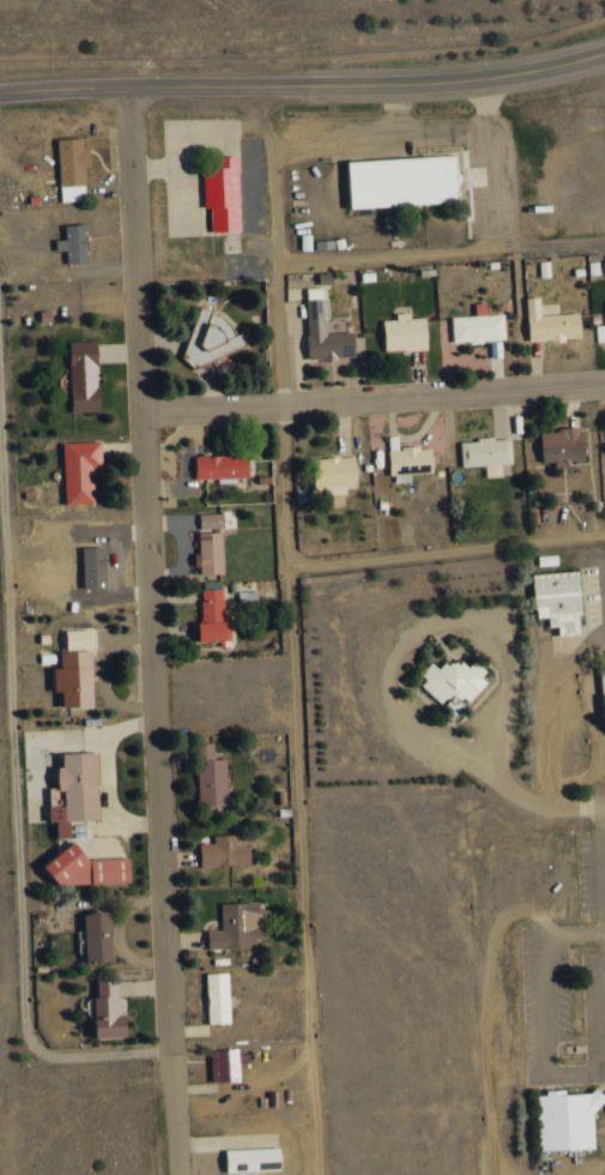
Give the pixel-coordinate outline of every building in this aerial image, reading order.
[(58,139),(60,201),(86,200),(85,166),(88,166),(87,138),(58,139)] [(335,158),(339,205),(435,200),(434,189),(447,189),(444,151),(335,158)] [(204,168),(205,208),(211,208),(211,232),(241,231),(239,156),(215,157),(215,168),(204,168)] [(88,225),(65,225),(66,240),(56,240),(57,251),(67,250),(67,263),(89,263),(88,225)] [(354,332),(328,333),(327,297),(323,297),(323,288),(306,289),(308,359),(355,358),(354,332)] [(580,313),(541,315),(540,297),(527,297),(528,341),(581,339),(580,313)] [(452,317),(453,343),(506,341),(505,314),(487,315),(487,303),(475,303),(476,316),(452,317)] [(428,349),(427,318),(409,318),(409,313),(397,313),(397,320),(384,320),(385,351),(428,349)] [(596,325),(596,342),(604,342),(604,325),(596,325)] [(71,412),(99,411),(97,341),(70,342),(71,412)] [(541,430),(542,462),(556,462),(556,467),(568,466),(568,461),(585,461),(584,429),(541,430)] [(512,465),(511,438),(461,440),(461,466),(486,465),(487,477),(495,477),(494,465),(512,465)] [(63,443),(65,505),(96,504),(94,466),(102,466),(101,441),(63,443)] [(432,447),(390,449),(392,482),(411,482),(411,474),(433,473),(432,447)] [(248,455),(195,456),(195,479),(249,477),(248,455)] [(356,456),(313,458),(314,490),(327,489),(328,507),(345,506),(344,487),(357,487),(356,456)] [(223,528),(223,513),(199,514),(199,529),(223,528)] [(199,532),(199,554),(197,554),(198,575),(223,574),(222,532),(199,532)] [(105,546),(82,547),(84,589),(106,588),(105,546)] [(534,574),(536,617),(549,617),(550,627),(559,626),(559,635),(582,634),(579,572),(534,574)] [(230,615),(224,615),(223,588),(200,589),(201,643),(220,642),(220,647),(231,647),(230,615)] [(90,629),(65,630),(66,650),(90,649),(90,629)] [(91,651),(60,651),(60,667),(54,667),(55,692),(62,692),(63,707),(92,706),(91,651)] [(466,702),(490,675),(475,661),(467,669),(453,656),(440,670),(434,665),(418,682),(442,705),(455,691),(466,702)] [(228,805),(227,759),(215,759),(214,743),(198,744),(200,805),(228,805)] [(63,753),(63,767),(58,767),(59,787),(49,787),(50,822),(56,822),(56,838),(70,838),(70,821),(99,820),(98,753),(63,753)] [(214,836),(214,844),(200,844),(201,867),(251,866),(250,835),(214,836)] [(82,860),(82,853),(51,855),(52,886),(131,882),(130,858),(82,860)] [(249,949),(249,939),(261,939),(261,903),(222,903),(222,930),(208,930),(208,950),(249,949)] [(86,963),(112,963),(111,913),(85,913),(86,963)] [(208,1025),(230,1024),(229,974),(207,974),(208,1025)] [(96,1039),(127,1038),(127,1016),(119,1016),(118,981),(95,982),(96,1039)] [(211,1052),(212,1082),(239,1081),(239,1063),(248,1062),(247,1051),(211,1052)] [(533,1087),(534,1092),(526,1092),(530,1147),(585,1145),(582,1110),(595,1093),(585,1084),(581,1090),(551,1091),(550,1086),(533,1087)] [(281,1170),(280,1147),(226,1149),(227,1172),(281,1170)]
